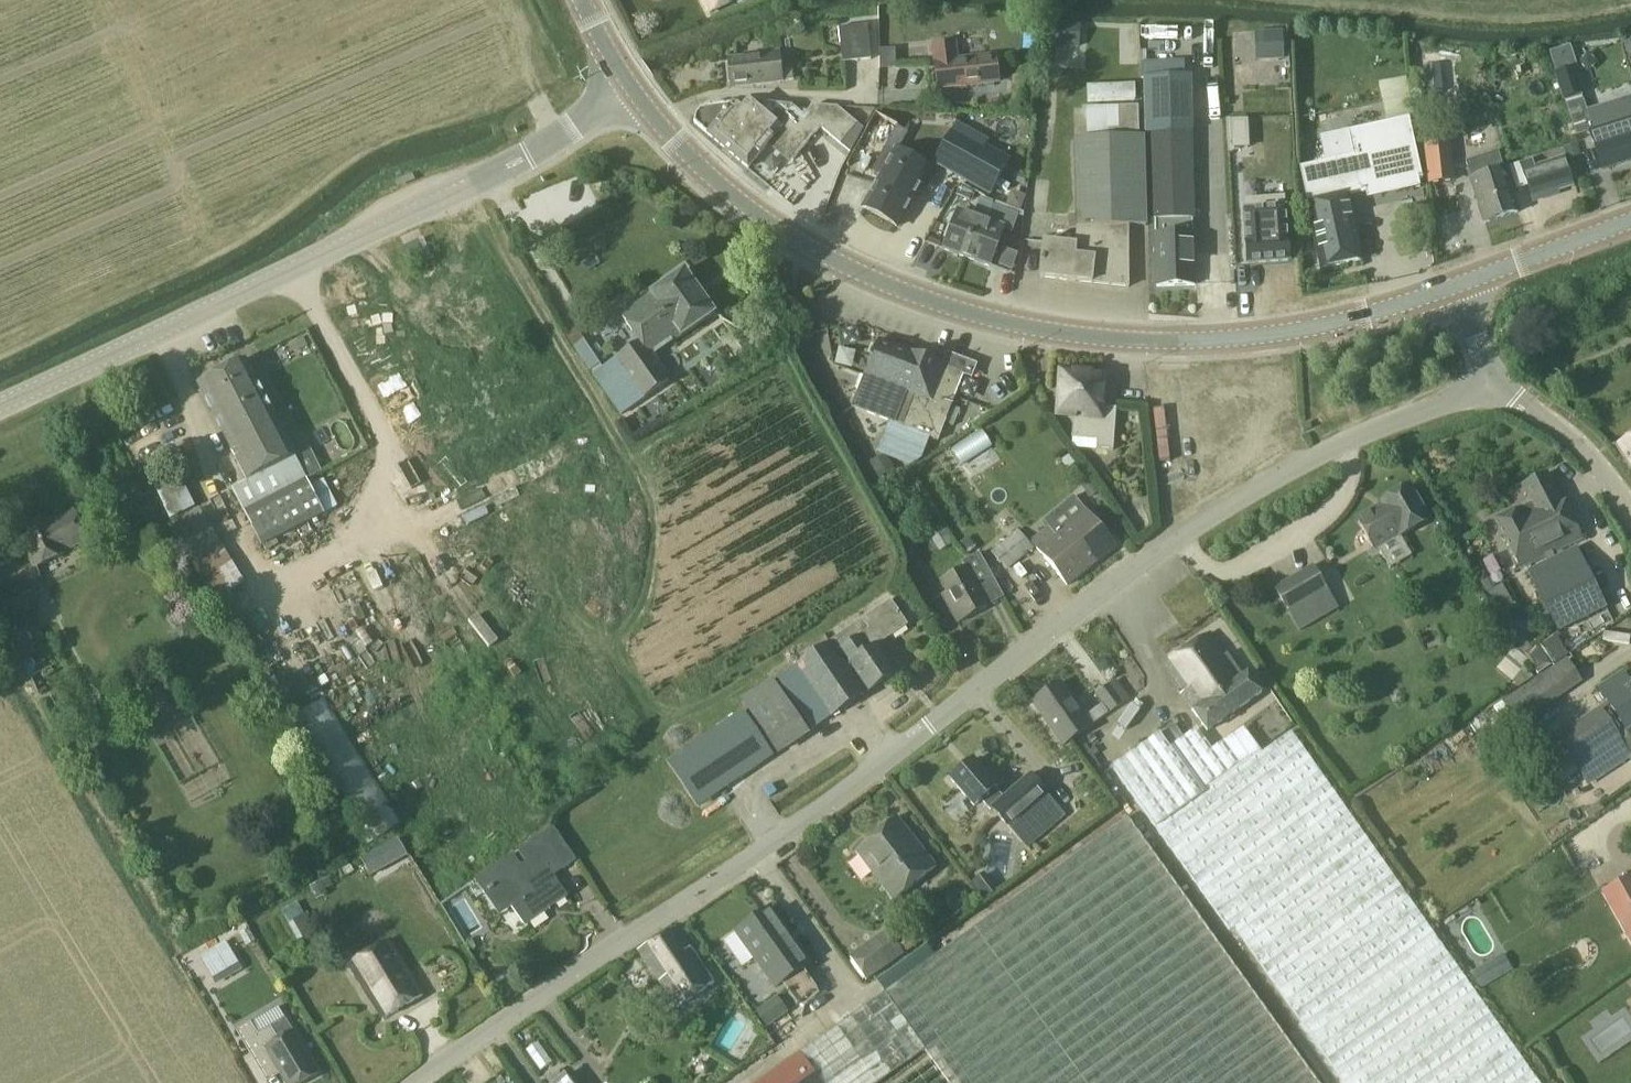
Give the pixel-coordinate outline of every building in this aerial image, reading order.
[(707,18),(737,4),(735,0),(699,0),(707,18)] [(1079,25),(1052,23),(1050,46),(1078,48),(1079,25)] [(1023,53),(1042,54),(1043,27),(1025,26),(1023,53)] [(864,27),(839,29),(842,63),(868,60),(864,27)] [(1282,33),(1255,34),(1256,61),(1283,60),(1282,33)] [(956,42),(932,45),(937,88),(937,91),(941,91),(999,84),(996,54),(958,59),(956,42)] [(763,55),(727,60),(730,85),(731,89),(782,83),(782,82),(793,80),(791,69),(780,70),(778,51),(763,53),(763,55)] [(1550,58),(1554,75),(1563,103),(1583,96),(1576,71),(1581,69),(1574,51),(1550,58)] [(1439,66),(1423,68),(1426,95),(1442,93),(1439,66)] [(1154,222),(1154,234),(1155,287),(1193,286),(1192,221),(1194,221),(1192,134),(1193,133),(1191,78),(1143,80),(1145,136),(1150,135),(1152,222),(1154,222)] [(1298,169),(1305,204),(1320,270),(1361,261),(1346,195),(1365,191),(1367,201),(1420,189),(1418,179),(1421,179),(1408,120),(1415,118),(1406,78),(1378,85),(1386,123),(1347,131),(1353,157),(1298,169)] [(696,114),(694,123),(748,169),(767,145),(770,142),(793,161),(820,128),(852,155),(865,131),(837,108),(812,106),(804,116),(791,105),(738,102),(708,107),(699,110),(696,114)] [(1038,278),(1093,284),(1127,287),(1134,225),(1146,226),(1142,139),(1138,139),(1136,107),(1117,107),(1117,108),(1106,108),(1106,116),(1085,116),(1085,138),(1073,138),(1075,228),(1073,247),(1042,243),(1038,278)] [(1587,131),(1598,163),(1613,157),(1615,163),(1630,157),(1630,116),(1603,126),(1599,114),(1583,120),(1587,131)] [(852,155),(846,166),(877,183),(863,208),(898,227),(927,175),(904,163),(907,158),(896,152),(907,132),(875,115),(865,131),(852,155)] [(1247,122),(1231,122),(1232,149),(1248,148),(1247,122)] [(987,143),(955,125),(935,162),(991,193),(1007,165),(983,151),(987,143)] [(1449,137),(1424,140),(1428,185),(1454,183),(1449,137)] [(1577,142),(1563,147),(1569,164),(1583,160),(1577,142)] [(1516,189),(1527,185),(1533,205),(1559,196),(1559,194),(1573,189),(1563,158),(1534,167),(1531,158),(1508,166),(1516,189)] [(1470,179),(1484,222),(1518,211),(1503,168),(1470,179)] [(1242,201),(1246,264),(1288,261),(1283,198),(1242,201)] [(981,219),(966,260),(989,269),(1004,229),(1011,231),(1017,216),(993,207),(988,221),(981,219)] [(958,210),(943,251),(966,260),(981,219),(958,210)] [(679,338),(680,340),(716,314),(684,270),(649,295),(651,298),(623,317),(640,344),(594,377),(621,415),(668,382),(652,357),(679,338)] [(938,443),(965,375),(972,378),(978,363),(949,352),(943,367),(878,341),(852,409),(894,425),(906,394),(914,397),(902,428),(938,443)] [(245,362),(224,373),(253,431),(274,420),(245,362)] [(294,459),(274,420),(253,431),(224,373),(198,386),(247,483),(248,482),(294,459)] [(1113,451),(1115,417),(1100,416),(1103,377),(1062,373),(1059,415),(1073,416),(1071,439),(1097,441),(1096,450),(1113,451)] [(1151,409),(1152,426),(1164,425),(1163,408),(1151,409)] [(961,464),(986,447),(979,435),(953,452),(961,464)] [(1630,474),(1630,437),(1614,448),(1630,474)] [(885,456),(871,464),(879,478),(893,471),(885,456)] [(294,459),(248,482),(247,483),(247,484),(232,492),(232,490),(231,491),(260,548),(322,516),(294,459)] [(170,519),(195,508),(178,473),(154,484),(170,519)] [(1581,541),(1577,532),(1546,475),(1521,488),(1529,504),(1516,511),(1516,510),(1493,522),(1514,560),(1519,570),(1581,541)] [(1398,535),(1400,537),(1427,521),(1408,488),(1381,504),(1383,508),(1358,522),(1374,549),(1398,535)] [(1049,529),(1031,543),(1067,587),(1115,548),(1086,512),(1056,537),(1049,529)] [(35,570),(64,556),(63,552),(87,541),(74,514),(49,525),(46,519),(18,533),(35,570)] [(927,535),(939,554),(953,546),(941,527),(927,535)] [(990,553),(1006,573),(1034,550),(1017,530),(990,553)] [(1529,573),(1534,585),(1558,634),(1606,610),(1582,561),(1577,549),(1529,573)] [(988,608),(1004,599),(979,554),(961,563),(965,569),(940,583),(947,595),(942,598),(957,625),(988,608)] [(1328,589),(1313,565),(1274,590),(1289,614),(1328,589)] [(4,627),(23,663),(48,650),(32,618),(30,619),(28,615),(38,610),(25,584),(0,595),(0,620),(4,627)] [(1488,595),(1500,614),(1507,610),(1513,606),(1501,587),(1488,595)] [(840,652),(848,664),(869,693),(896,675),(877,648),(908,627),(891,602),(776,681),(810,731),(864,695),(837,654),(840,652)] [(1206,733),(1233,715),(1262,695),(1248,674),(1242,678),(1211,633),(1164,666),(1183,694),(1181,696),(1206,733)] [(1529,652),(1541,671),(1568,655),(1556,636),(1529,652)] [(1570,660),(1516,697),(1530,717),(1583,681),(1570,660)] [(1630,728),(1630,682),(1623,671),(1596,689),(1626,732),(1630,728)] [(155,679),(122,699),(135,722),(157,710),(164,721),(176,714),(155,679)] [(1094,696),(1108,716),(1129,700),(1115,681),(1094,696)] [(1063,748),(1079,737),(1091,728),(1061,685),(1033,705),(1063,748)] [(300,709),(324,759),(351,746),(327,696),(300,709)] [(743,711),(705,737),(666,763),(697,810),(774,758),(743,711)] [(1601,711),(1562,737),(1558,740),(1584,780),(1628,752),(1601,711)] [(1159,735),(1111,767),(1229,931),(1234,929),(1342,1082),(1538,1082),(1536,1080),(1437,941),(1291,733),(1241,769),(1222,743),(1211,751),(1196,730),(1183,739),(1173,725),(1159,735)] [(992,810),(1023,846),(1062,812),(1030,776),(1003,799),(994,789),(1002,783),(989,767),(982,773),(973,762),(951,781),(974,807),(981,801),(990,811),(992,810)] [(855,852),(893,903),(936,868),(896,818),(855,852)] [(820,1082),(880,1082),(925,1050),(949,1082),(1316,1082),(1127,819),(934,958),(926,947),(877,982),(885,993),(800,1054),(820,1082)] [(499,916),(512,907),(525,926),(567,897),(553,877),(575,861),(553,829),(522,851),(529,862),(497,884),(490,873),(476,882),(499,916)] [(1630,948),(1630,876),(1601,893),(1630,948)] [(330,878),(310,889),(317,902),(329,896),(326,891),(334,887),(330,878)] [(298,902),(280,912),(299,945),(317,934),(298,902)] [(735,934),(775,990),(810,965),(770,909),(735,934)] [(638,953),(677,1009),(714,984),(676,928),(638,953)] [(886,931),(848,958),(867,984),(905,957),(886,931)] [(356,983),(359,982),(381,1020),(422,995),(390,941),(348,966),(355,978),(354,979),(356,983)] [(226,942),(200,957),(217,986),(243,971),(226,942)] [(767,1029),(789,1014),(777,997),(754,1012),(767,1029)] [(280,1077),(284,1082),(303,1082),(317,1074),(285,1019),(257,1035),(250,1023),(236,1031),(266,1082),(270,1082),(280,1077)] [(528,1048),(539,1068),(547,1064),(536,1044),(528,1048)] [(800,1054),(760,1082),(820,1082),(800,1054)] [(546,1080),(547,1082),(578,1082),(570,1068),(546,1080)]
